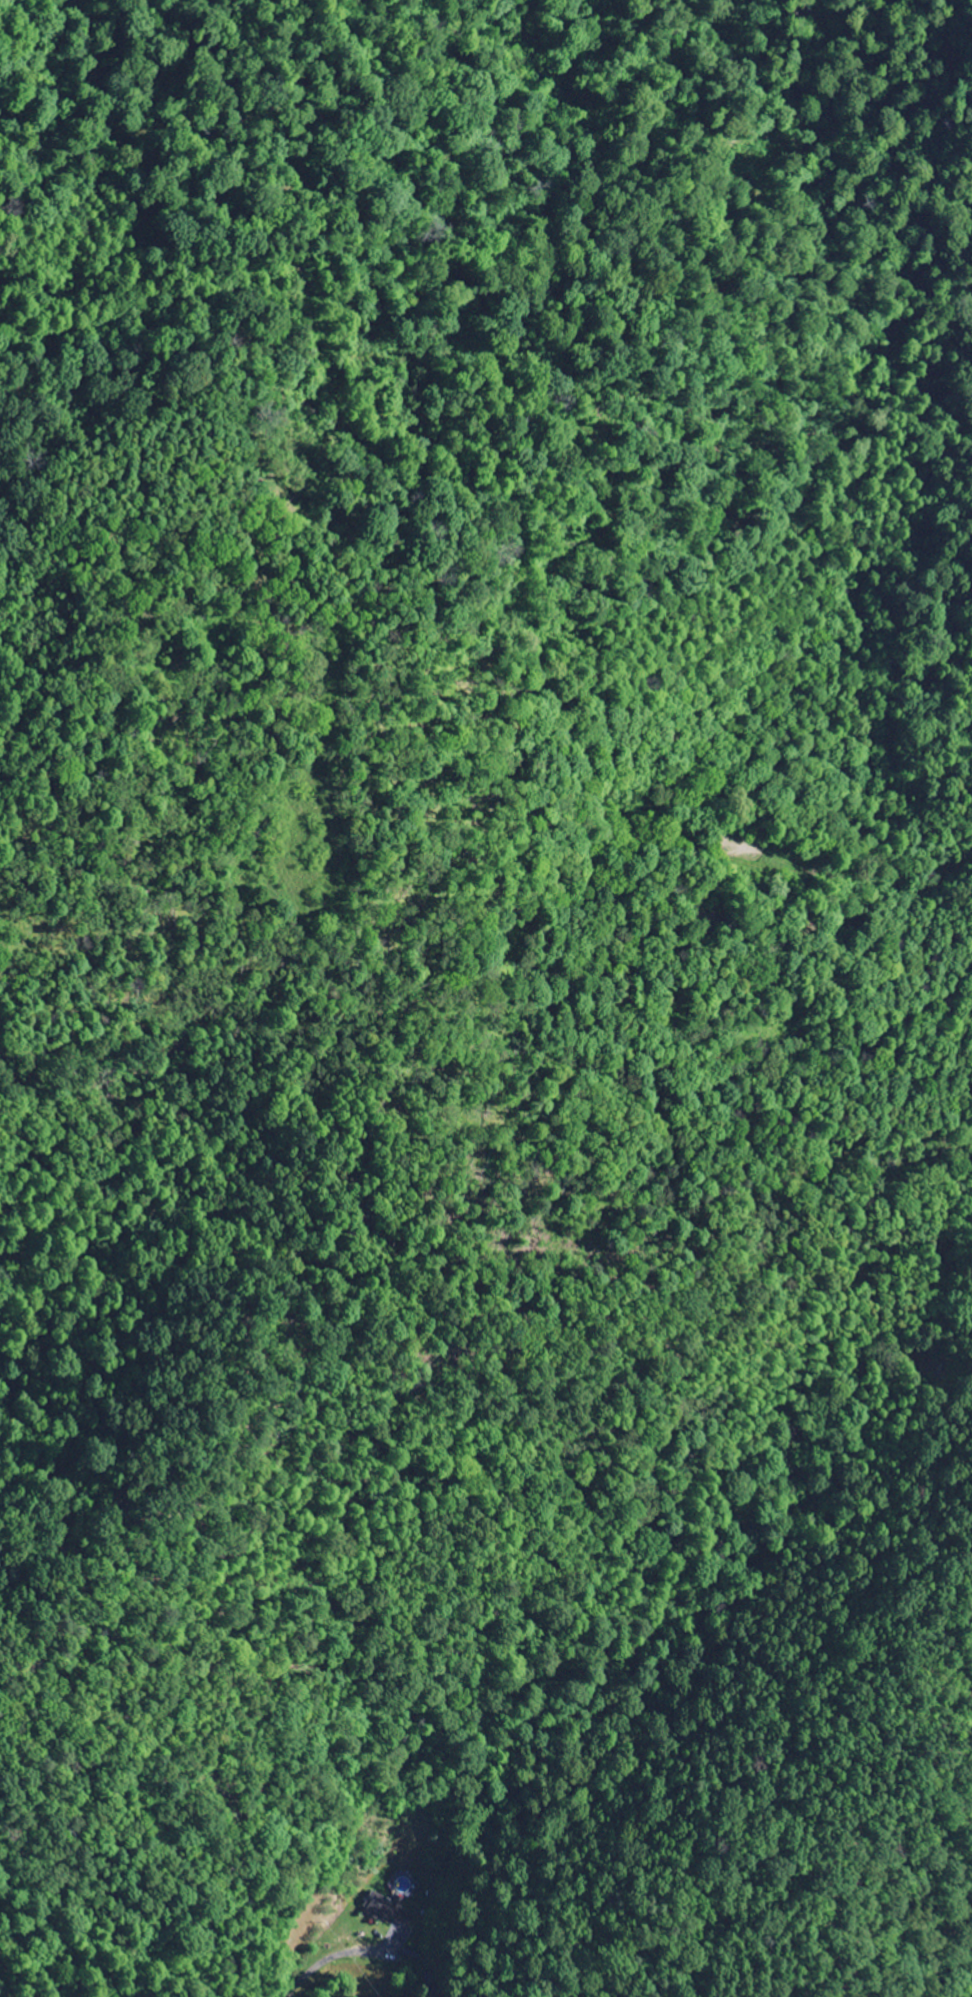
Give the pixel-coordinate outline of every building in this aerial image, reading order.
[(416,1916),(403,1910),(407,1901),(396,1897),(394,1902),(373,1893),(363,1916),(407,1936),(416,1916)]
